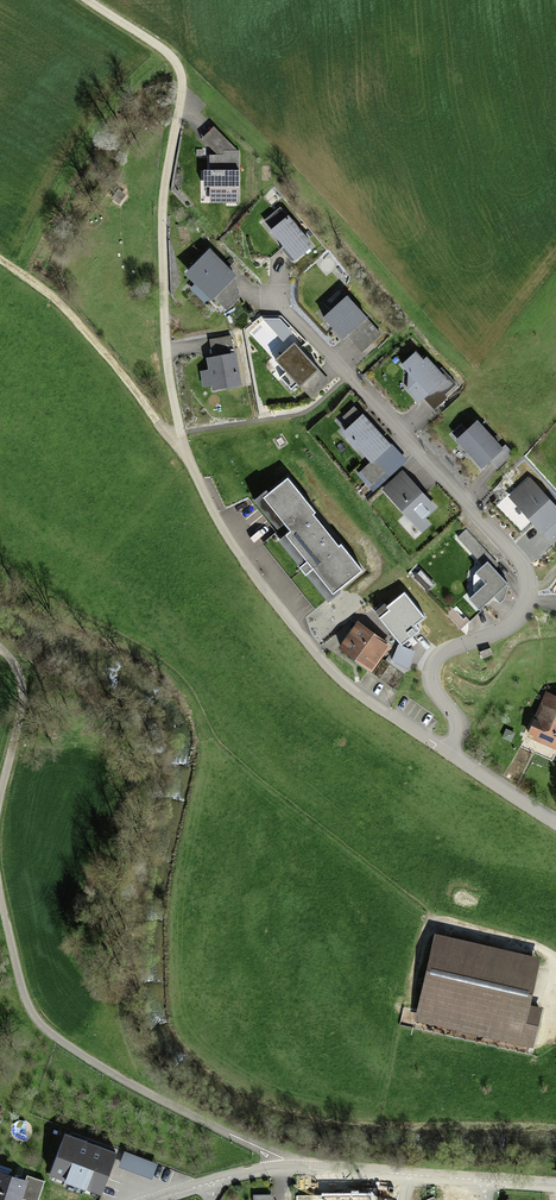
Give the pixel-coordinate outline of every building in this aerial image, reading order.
[(208,203),(244,203),(244,148),(219,120),(201,136),(217,154),(216,167),(209,167),(208,203)] [(287,213),(271,227),(299,259),(315,246),(287,213)] [(246,281),(213,250),(190,273),(223,305),(246,281)] [(349,340),(375,316),(354,293),(327,317),(349,340)] [(230,335),(209,341),(213,357),(205,359),(202,370),(207,390),(241,382),(230,335)] [(297,341),(279,356),(314,396),(331,381),(297,341)] [(444,394),(455,384),(441,369),(438,371),(426,358),(423,361),(416,353),(403,365),(409,372),(408,389),(419,401),(424,397),(434,409),(447,397),(444,394)] [(358,397),(332,420),(368,460),(362,469),(374,482),(389,469),(381,460),(400,444),(358,397)] [(481,419),(459,441),(486,469),(509,447),(481,419)] [(446,506),(407,462),(378,488),(420,536),(434,524),(430,520),(446,506)] [(318,514),(285,474),(254,500),(283,535),(280,538),(301,564),(292,571),(301,582),(310,575),(331,600),(364,573),(341,545),(337,547),(313,518),(318,514)] [(511,496),(551,539),(555,534),(555,502),(532,477),(511,496)] [(510,577),(487,557),(477,570),(486,578),(472,594),(486,605),(510,577)] [(431,618),(407,586),(381,606),(387,614),(379,620),(400,648),(419,634),(415,630),(431,618)] [(360,622),(343,645),(372,667),(389,643),(360,622)] [(413,672),(392,656),(380,671),(402,687),(413,672)] [(530,732),(555,745),(555,692),(551,689),(530,732)] [(439,931),(416,1021),(515,1045),(538,955),(439,931)] [(116,1155),(65,1136),(51,1175),(101,1194),(116,1155)] [(27,1182),(0,1174),(0,1199),(21,1199),(27,1182)]
